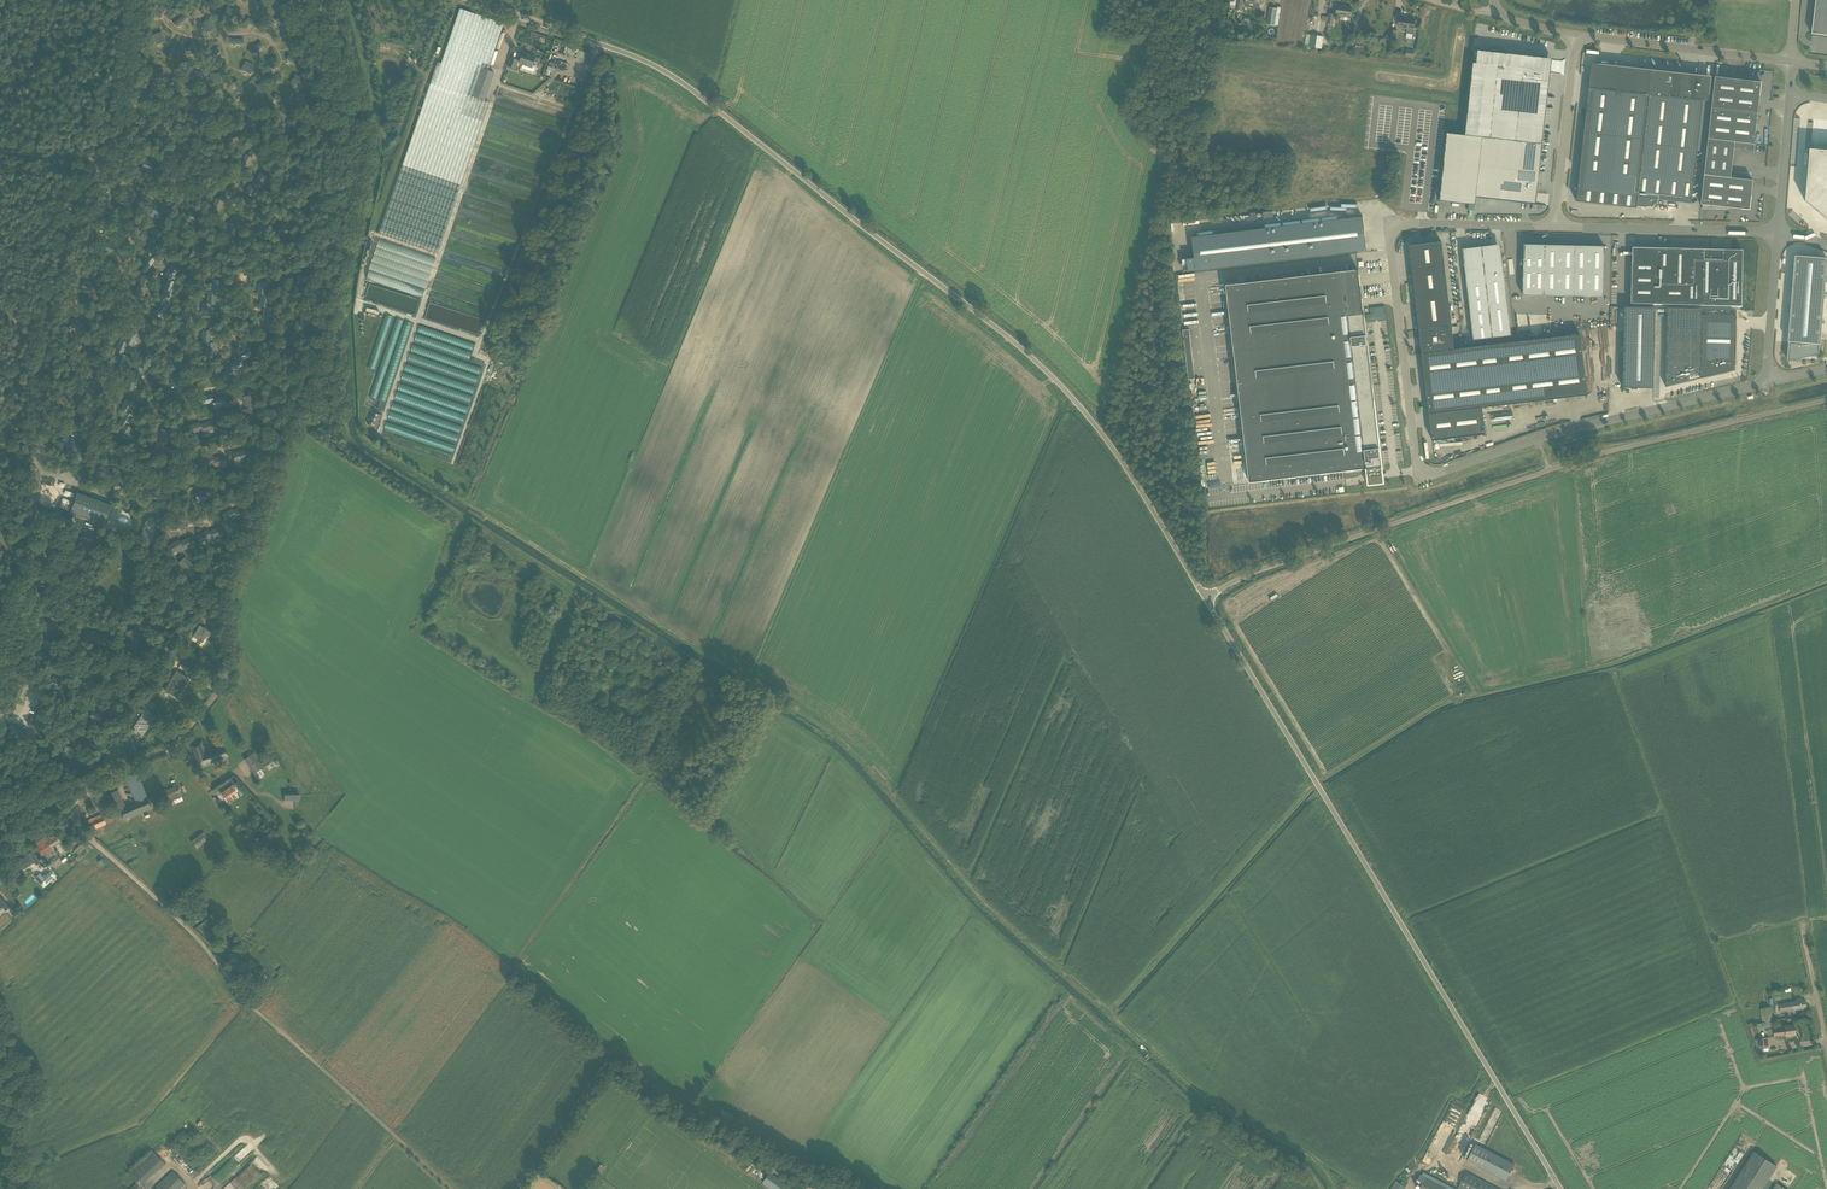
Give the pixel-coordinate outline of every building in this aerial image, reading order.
[(261,11),(270,8),(267,0),(262,0),(258,2),(261,11)] [(1246,2),(1254,4),(1254,9),(1259,9),(1259,4),(1260,4),(1260,0),(1246,0),(1246,2)] [(1811,34),(1826,36),(1826,0),(1816,0),(1811,34)] [(1336,16),(1351,18),(1352,8),(1352,9),(1345,8),(1345,7),(1338,6),(1336,16)] [(152,16),(161,18),(163,9),(154,7),(152,16)] [(431,83),(379,234),(438,254),(489,103),(484,101),(492,78),(494,73),(488,71),(492,59),(494,53),(504,24),(502,23),(465,10),(460,8),(440,67),(436,66),(431,83)] [(1267,25),(1274,26),(1277,9),(1270,8),(1267,25)] [(177,27),(188,18),(185,13),(173,23),(177,27)] [(1327,23),(1327,24),(1327,25),(1332,25),(1333,25),(1335,15),(1328,14),(1328,17),(1327,23)] [(256,27),(258,22),(249,17),(246,22),(256,27)] [(211,18),(202,23),(206,32),(215,28),(211,18)] [(1406,34),(1413,34),(1414,30),(1415,21),(1400,18),(1398,28),(1407,29),(1406,34)] [(153,35),(157,44),(166,40),(162,31),(153,35)] [(1323,37),(1311,35),(1309,47),(1321,49),(1323,37)] [(188,50),(196,53),(200,45),(191,41),(188,50)] [(251,54),(264,47),(261,42),(249,49),(251,54)] [(566,45),(564,51),(584,59),(586,52),(566,45)] [(177,46),(164,52),(166,58),(180,51),(177,46)] [(1447,134),(1440,201),(1475,205),(1476,198),(1536,205),(1552,60),(1475,51),(1465,136),(1447,134)] [(523,53),(519,64),(523,65),(522,68),(533,72),(535,66),(533,65),(535,58),(523,53)] [(289,54),(286,59),(299,66),(301,61),(289,54)] [(268,58),(268,67),(278,67),(277,57),(268,58)] [(508,66),(515,69),(518,61),(511,58),(508,66)] [(251,74),(255,65),(245,60),(241,69),(251,74)] [(1679,74),(1592,64),(1576,202),(1636,208),(1636,207),(1659,207),(1659,200),(1691,204),(1703,101),(1709,102),(1710,86),(1698,84),(1699,76),(1698,76),(1698,77),(1679,75),(1679,74)] [(209,82),(220,82),(220,73),(209,74),(209,82)] [(295,74),(291,83),(301,87),(305,78),(295,74)] [(1754,82),(1715,78),(1701,205),(1703,205),(1702,209),(1727,208),(1742,209),(1742,210),(1743,210),(1744,210),(1750,210),(1750,205),(1751,205),(1751,201),(1751,198),(1752,197),(1751,197),(1753,181),(1731,178),(1734,149),(1753,151),(1753,152),(1754,152),(1755,147),(1754,147),(1760,96),(1760,95),(1760,92),(1761,92),(1761,87),(1761,82),(1755,82),(1755,81),(1754,81),(1754,82)] [(239,80),(234,82),(240,95),(245,93),(239,80)] [(261,95),(270,92),(266,81),(257,85),(261,95)] [(284,105),(286,100),(275,94),(273,99),(284,105)] [(186,122),(186,124),(190,125),(191,123),(196,125),(199,117),(190,113),(186,122)] [(246,119),(246,130),(250,130),(250,127),(256,128),(256,119),(246,119)] [(289,144),(293,145),(294,141),(299,143),(302,136),(293,133),(289,144)] [(323,134),(321,142),(325,143),(325,140),(330,141),(331,135),(323,134)] [(253,160),(255,161),(262,150),(254,145),(248,155),(246,154),(245,155),(253,160)] [(171,156),(174,158),(176,155),(181,158),(184,150),(176,146),(171,156)] [(1805,201),(1826,221),(1826,151),(1809,149),(1805,201)] [(239,165),(247,169),(253,160),(245,155),(239,165)] [(141,170),(144,171),(145,168),(151,171),(154,163),(145,159),(141,170)] [(285,180),(290,182),(291,179),(295,180),(298,172),(288,170),(285,180)] [(251,182),(261,188),(268,178),(260,173),(253,183),(251,182)] [(244,192),(252,197),(259,187),(251,182),(244,192)] [(216,199),(226,204),(232,193),(224,189),(218,199),(217,198),(216,199)] [(210,210),(218,214),(224,203),(226,204),(216,199),(210,210)] [(309,212),(313,212),(314,209),(320,210),(321,201),(310,200),(309,212)] [(150,215),(153,217),(155,214),(160,217),(164,209),(155,205),(150,215)] [(189,211),(186,221),(190,222),(191,218),(196,220),(198,213),(189,211)] [(236,227),(238,228),(243,216),(235,212),(230,224),(228,223),(228,224),(236,227)] [(1363,218),(1192,238),(1196,271),(1367,251),(1363,218)] [(223,235),(232,238),(236,227),(228,224),(223,235)] [(279,224),(277,235),(281,236),(282,234),(287,235),(289,226),(279,224)] [(149,241),(152,243),(159,249),(160,247),(156,244),(164,235),(157,230),(149,241)] [(424,297),(436,257),(378,240),(366,280),(424,297)] [(103,252),(107,254),(108,251),(113,253),(116,245),(107,242),(103,252)] [(1454,350),(1442,242),(1409,246),(1429,415),(1482,408),(1588,396),(1580,335),(1454,350)] [(149,256),(156,261),(156,260),(153,257),(159,249),(152,243),(145,252),(149,256)] [(1545,246),(1525,246),(1524,259),(1523,296),(1604,298),(1605,247),(1545,246)] [(190,256),(193,257),(194,255),(200,257),(202,250),(193,247),(190,256)] [(1494,247),(1470,250),(1472,264),(1464,265),(1473,340),(1512,336),(1503,260),(1495,261),(1494,247)] [(1632,260),(1631,304),(1742,306),(1743,260),(1741,260),(1741,253),(1723,252),(1723,251),(1704,251),(1704,249),(1657,248),(1657,261),(1632,260)] [(142,265),(148,270),(156,261),(149,256),(142,265)] [(1787,361),(1805,357),(1805,356),(1807,356),(1818,354),(1820,339),(1826,339),(1826,298),(1824,298),(1826,262),(1826,259),(1795,256),(1788,342),(1789,342),(1787,361)] [(164,276),(168,280),(174,285),(175,283),(171,280),(179,271),(172,266),(164,276)] [(1358,270),(1226,286),(1250,483),(1382,467),(1358,270)] [(296,280),(296,283),(300,284),(300,280),(307,281),(307,272),(297,272),(296,280)] [(146,290),(148,290),(151,277),(142,276),(139,287),(137,287),(137,288),(146,290)] [(164,291),(171,297),(172,296),(168,293),(174,285),(168,280),(161,289),(164,291)] [(80,291),(84,293),(84,290),(90,292),(92,284),(83,281),(80,291)] [(214,293),(216,293),(221,294),(222,281),(214,281),(214,293)] [(260,282),(258,293),(261,294),(265,295),(267,283),(260,282)] [(135,298),(144,300),(146,290),(137,288),(135,298)] [(161,304),(164,306),(171,297),(164,291),(157,301),(161,304)] [(208,305),(215,305),(216,293),(214,293),(208,293),(208,305)] [(261,294),(259,304),(267,306),(270,296),(265,295),(261,294)] [(154,313),(160,318),(167,309),(164,306),(161,304),(154,313)] [(259,304),(259,306),(264,307),(262,318),(270,320),(272,309),(267,308),(267,306),(259,304)] [(1386,319),(1384,306),(1370,308),(1371,314),(1366,315),(1367,321),(1386,319)] [(1625,307),(1623,388),(1653,389),(1655,308),(1625,307)] [(1668,309),(1666,387),(1696,380),(1697,374),(1700,374),(1700,379),(1708,377),(1735,371),(1736,316),(1702,315),(1702,309),(1668,309)] [(181,311),(182,324),(191,323),(189,310),(181,311)] [(384,314),(369,368),(375,370),(390,315),(384,314)] [(387,409),(410,322),(403,320),(394,317),(370,405),(376,407),(387,409)] [(262,318),(261,319),(267,320),(264,331),(272,333),(274,322),(270,321),(270,320),(262,318)] [(69,330),(72,331),(73,328),(79,330),(81,322),(72,319),(69,330)] [(297,321),(293,333),(299,335),(301,335),(305,323),(297,321)] [(177,325),(178,336),(187,335),(185,324),(177,325)] [(1220,327),(1211,328),(1211,329),(1207,329),(1207,337),(1213,336),(1214,343),(1217,342),(1216,338),(1221,338),(1220,327)] [(1189,330),(1183,331),(1188,372),(1194,371),(1189,330)] [(202,342),(210,342),(211,331),(202,331),(202,342)] [(125,343),(132,346),(137,335),(130,332),(125,343)] [(291,333),(288,344),(296,346),(299,335),(293,333),(293,334),(291,333)] [(119,354),(127,358),(127,357),(123,355),(127,345),(132,347),(132,346),(125,343),(119,340),(114,352),(119,354)] [(205,356),(214,356),(215,343),(210,342),(202,342),(201,345),(206,345),(205,356)] [(83,354),(82,355),(85,358),(87,356),(91,360),(96,354),(89,348),(83,354)] [(237,354),(239,359),(243,366),(244,366),(242,361),(252,356),(248,348),(237,354)] [(114,364),(122,368),(127,358),(119,354),(114,364)] [(134,368),(147,370),(149,357),(141,356),(139,367),(134,367),(134,368)] [(231,368),(235,376),(236,375),(233,371),(243,366),(239,359),(228,364),(231,368)] [(178,374),(186,376),(188,364),(181,363),(178,374)] [(136,380),(141,381),(143,369),(134,368),(132,379),(128,378),(127,378),(136,380)] [(221,373),(225,381),(235,376),(231,368),(221,373)] [(175,387),(183,389),(184,387),(179,386),(181,376),(186,377),(186,376),(178,374),(173,373),(170,386),(175,387)] [(126,391),(134,392),(136,380),(127,378),(126,391)] [(88,382),(84,391),(88,392),(89,390),(93,392),(96,386),(88,382)] [(449,407),(452,400),(400,383),(398,390),(449,407)] [(173,397),(181,399),(183,389),(175,387),(173,397)] [(466,414),(397,393),(395,399),(464,420),(466,414)] [(241,398),(246,409),(254,405),(249,394),(241,398)] [(199,398),(201,406),(213,403),(211,395),(199,398)] [(213,403),(214,408),(227,405),(225,397),(212,400),(211,395),(213,403)] [(122,409),(129,413),(135,403),(127,398),(122,409)] [(454,452),(460,433),(463,424),(393,404),(391,411),(388,419),(443,435),(442,439),(386,423),(384,430),(381,439),(423,451),(423,452),(430,453),(429,454),(433,455),(434,452),(436,453),(438,448),(454,452)] [(244,410),(249,422),(257,418),(253,408),(255,407),(254,405),(246,409),(244,410)] [(1429,415),(1432,441),(1485,435),(1482,408),(1429,415)] [(120,422),(128,426),(133,416),(129,413),(122,409),(121,410),(126,412),(120,422)] [(367,424),(377,429),(383,416),(373,411),(367,424)] [(1195,420),(1195,429),(1210,428),(1210,420),(1195,420)] [(200,424),(203,433),(215,430),(212,421),(200,424)] [(118,436),(126,440),(132,428),(128,426),(120,422),(119,423),(123,425),(118,436)] [(187,426),(190,434),(202,431),(200,424),(200,422),(187,426)] [(157,442),(168,444),(170,431),(161,430),(159,441),(157,441),(157,442)] [(68,447),(78,453),(82,448),(73,441),(73,440),(66,435),(60,443),(67,448),(68,447)] [(155,453),(164,454),(166,443),(157,442),(155,453)] [(247,459),(247,461),(259,458),(257,449),(245,452),(245,450),(244,450),(247,459)] [(232,454),(235,462),(247,459),(244,450),(232,454)] [(213,456),(200,459),(202,468),(205,467),(214,465),(213,457),(213,456)] [(213,457),(214,465),(215,465),(216,468),(227,465),(225,456),(214,459),(213,457)] [(196,503),(199,503),(199,501),(205,501),(205,492),(196,492),(196,503)] [(83,515),(105,523),(110,509),(98,504),(99,501),(94,499),(93,500),(77,494),(71,511),(83,515)] [(236,517),(237,519),(248,513),(244,505),(234,511),(232,509),(236,517)] [(221,515),(225,523),(236,517),(232,509),(221,515)] [(211,538),(212,541),(223,535),(219,526),(209,532),(208,530),(207,530),(211,538)] [(196,536),(201,544),(211,538),(207,530),(196,536)] [(80,538),(98,545),(101,538),(83,531),(80,538)] [(180,542),(184,551),(195,545),(191,537),(180,542)] [(168,546),(172,554),(182,549),(184,551),(180,542),(179,540),(168,546)] [(185,573),(193,566),(184,557),(179,563),(187,572),(185,573)] [(185,573),(190,578),(194,582),(200,577),(191,568),(192,568),(193,566),(185,573)] [(190,608),(189,613),(193,614),(193,611),(199,611),(199,608),(200,603),(190,602),(190,608)] [(44,629),(53,632),(57,618),(48,616),(44,629)] [(197,640),(202,643),(206,636),(209,638),(211,633),(204,628),(199,626),(192,636),(197,640)] [(126,632),(130,643),(138,640),(134,629),(126,632)] [(82,632),(82,641),(96,641),(96,632),(82,632)] [(95,641),(95,644),(108,644),(108,634),(96,634),(96,641),(95,641)] [(127,644),(132,656),(139,654),(135,643),(139,641),(138,640),(130,643),(127,644)] [(30,661),(34,662),(35,659),(41,661),(43,655),(33,652),(30,661)] [(179,668),(190,675),(195,667),(183,660),(179,668)] [(176,671),(165,691),(176,698),(179,692),(181,692),(183,688),(183,687),(188,678),(176,671)] [(80,688),(84,689),(85,687),(90,688),(92,680),(83,677),(80,688)] [(52,678),(49,688),(54,690),(55,687),(59,688),(61,680),(52,678)] [(149,698),(145,704),(149,710),(155,706),(149,698)] [(137,735),(142,738),(149,728),(146,726),(149,722),(151,726),(157,722),(149,710),(148,710),(144,705),(140,711),(142,715),(133,728),(135,729),(133,732),(137,735)] [(89,718),(93,719),(94,716),(100,719),(103,711),(94,707),(89,718)] [(10,724),(8,729),(11,730),(9,734),(15,737),(17,738),(25,741),(29,731),(10,724)] [(121,740),(128,749),(133,745),(125,736),(121,740)] [(191,745),(199,768),(204,766),(228,759),(226,753),(224,747),(206,754),(202,741),(191,745)] [(65,746),(61,757),(66,758),(67,755),(72,757),(74,749),(65,746)] [(255,763),(249,766),(254,773),(261,769),(251,755),(250,755),(255,763)] [(165,771),(167,778),(176,776),(173,768),(165,771)] [(117,804),(123,821),(152,809),(137,773),(125,778),(136,803),(125,808),(118,791),(109,795),(114,806),(117,804)] [(166,790),(160,793),(165,803),(170,801),(182,796),(177,785),(169,789),(167,790),(166,790)] [(233,785),(221,794),(224,799),(225,800),(227,803),(233,799),(230,796),(237,791),(236,790),(233,785)] [(292,793),(284,793),(284,802),(294,801),(299,801),(299,793),(292,793)] [(99,801),(102,806),(110,802),(107,797),(99,801)] [(93,822),(96,829),(106,824),(101,814),(88,820),(89,823),(93,822)] [(201,834),(191,842),(196,849),(206,841),(209,838),(204,832),(201,834)] [(39,849),(34,852),(38,859),(42,856),(40,854),(50,849),(49,847),(54,844),(56,846),(59,844),(55,837),(51,840),(49,835),(47,836),(35,843),(38,847),(39,849)] [(14,864),(18,872),(32,863),(37,866),(39,862),(37,859),(33,850),(24,856),(25,857),(14,864)] [(39,873),(34,878),(43,887),(55,876),(50,871),(43,877),(39,873)] [(1,908),(5,912),(9,908),(0,897),(0,907),(1,908)] [(213,937),(208,941),(211,945),(216,941),(213,937)] [(241,971),(243,974),(247,971),(248,972),(256,967),(251,959),(244,963),(242,960),(239,963),(236,959),(238,958),(234,952),(227,956),(231,962),(232,962),(239,973),(241,971)] [(256,980),(261,984),(267,977),(262,970),(256,974),(258,978),(256,980)] [(1797,1001),(1780,1004),(1780,1012),(1781,1012),(1784,1012),(1801,1009),(1807,1008),(1806,1000),(1802,1001),(1797,1001)] [(1760,1009),(1762,1023),(1773,1022),(1771,1008),(1760,1009)] [(1786,1035),(1786,1036),(1796,1035),(1794,1025),(1785,1027),(1785,1029),(1773,1030),(1774,1036),(1786,1035)] [(1757,1040),(1758,1048),(1770,1047),(1768,1038),(1757,1040)] [(719,1121),(729,1127),(733,1120),(722,1114),(719,1121)] [(1467,1160),(1506,1181),(1515,1165),(1475,1144),(1467,1160)] [(1734,1169),(1744,1153),(1735,1147),(1725,1163),(1734,1169)] [(139,1187),(139,1186),(164,1164),(152,1151),(128,1173),(127,1174),(136,1183),(130,1188),(141,1188),(139,1187)] [(1754,1152),(1730,1188),(1761,1188),(1776,1166),(1754,1152)] [(186,1186),(172,1171),(155,1187),(157,1188),(155,1188),(182,1188),(186,1186)] [(770,1173),(763,1182),(772,1188),(792,1188),(787,1185),(786,1187),(780,1183),(782,1181),(770,1173)] [(1460,1188),(1498,1188),(1466,1173),(1458,1188),(1460,1188)] [(1416,1182),(1416,1183),(1421,1186),(1420,1188),(1449,1188),(1426,1177),(1422,1175),(1420,1174),(1417,1180),(1416,1182)] [(1402,1183),(1396,1180),(1391,1188),(1399,1188),(1402,1183)]
